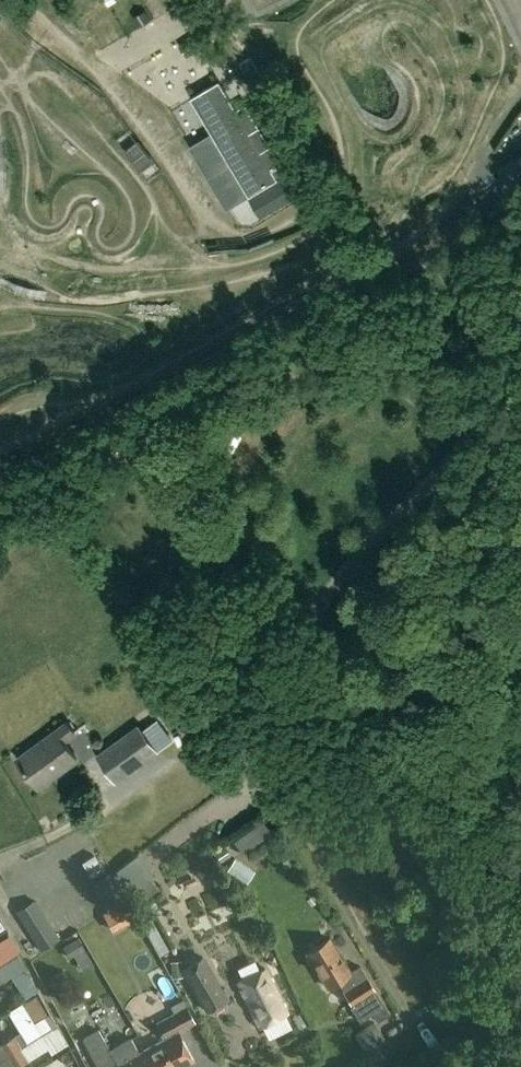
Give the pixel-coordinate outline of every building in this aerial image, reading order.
[(181,57),(190,51),(183,39),(173,45),(181,57)] [(206,61),(198,49),(189,55),(196,67),(206,61)] [(262,78),(249,55),(239,62),(252,84),(262,78)] [(281,163),(245,103),(235,109),(218,81),(190,97),(249,195),(277,178),(271,169),(281,163)] [(159,741),(190,722),(178,702),(168,707),(167,705),(159,710),(160,713),(147,721),(159,741)] [(77,734),(68,721),(17,758),(38,787),(77,759),(65,742),(77,734)] [(138,724),(95,755),(116,783),(158,751),(138,724)] [(256,828),(235,843),(245,857),(266,842),(256,828)] [(221,861),(231,854),(226,847),(216,853),(221,861)] [(139,854),(114,873),(127,897),(131,894),(139,905),(154,892),(147,883),(156,875),(139,854)] [(237,858),(227,871),(248,886),(257,874),(237,858)] [(99,862),(86,870),(92,880),(105,871),(99,862)] [(200,876),(206,877),(210,873),(211,868),(207,864),(202,863),(198,866),(197,872),(200,876)] [(176,901),(212,889),(208,877),(172,890),(176,901)] [(60,938),(35,900),(16,912),(41,950),(60,938)] [(69,957),(73,954),(83,948),(77,938),(63,946),(69,957)] [(361,965),(350,972),(330,938),(308,952),(329,987),(337,982),(361,1022),(374,1014),(378,1021),(390,1014),(361,965)] [(0,968),(0,984),(14,976),(27,998),(39,990),(21,955),(0,968)] [(183,968),(182,969),(184,972),(207,1012),(230,999),(204,956),(183,968)] [(182,960),(171,962),(173,978),(184,976),(184,972),(182,969),(183,968),(182,960)] [(277,970),(269,974),(266,968),(238,982),(261,1026),(288,1012),(288,1013),(296,1008),(277,970)] [(99,1020),(104,1030),(122,1021),(108,993),(100,997),(109,1016),(99,1020)] [(47,1014),(36,995),(23,1003),(35,1022),(47,1014)] [(141,1052),(148,1066),(181,1066),(194,1059),(179,1031),(196,1022),(184,1000),(172,1006),(176,1013),(156,1023),(165,1039),(141,1052)] [(375,1022),(355,1034),(368,1056),(388,1044),(375,1022)] [(141,1052),(140,1053),(132,1038),(110,1049),(101,1030),(84,1039),(99,1066),(117,1066),(120,1066),(148,1066),(141,1052)] [(0,1061),(0,1066),(20,1066),(49,1049),(41,1036),(23,1047),(0,1061)] [(0,1045),(0,1061),(23,1047),(15,1036),(0,1045)]
